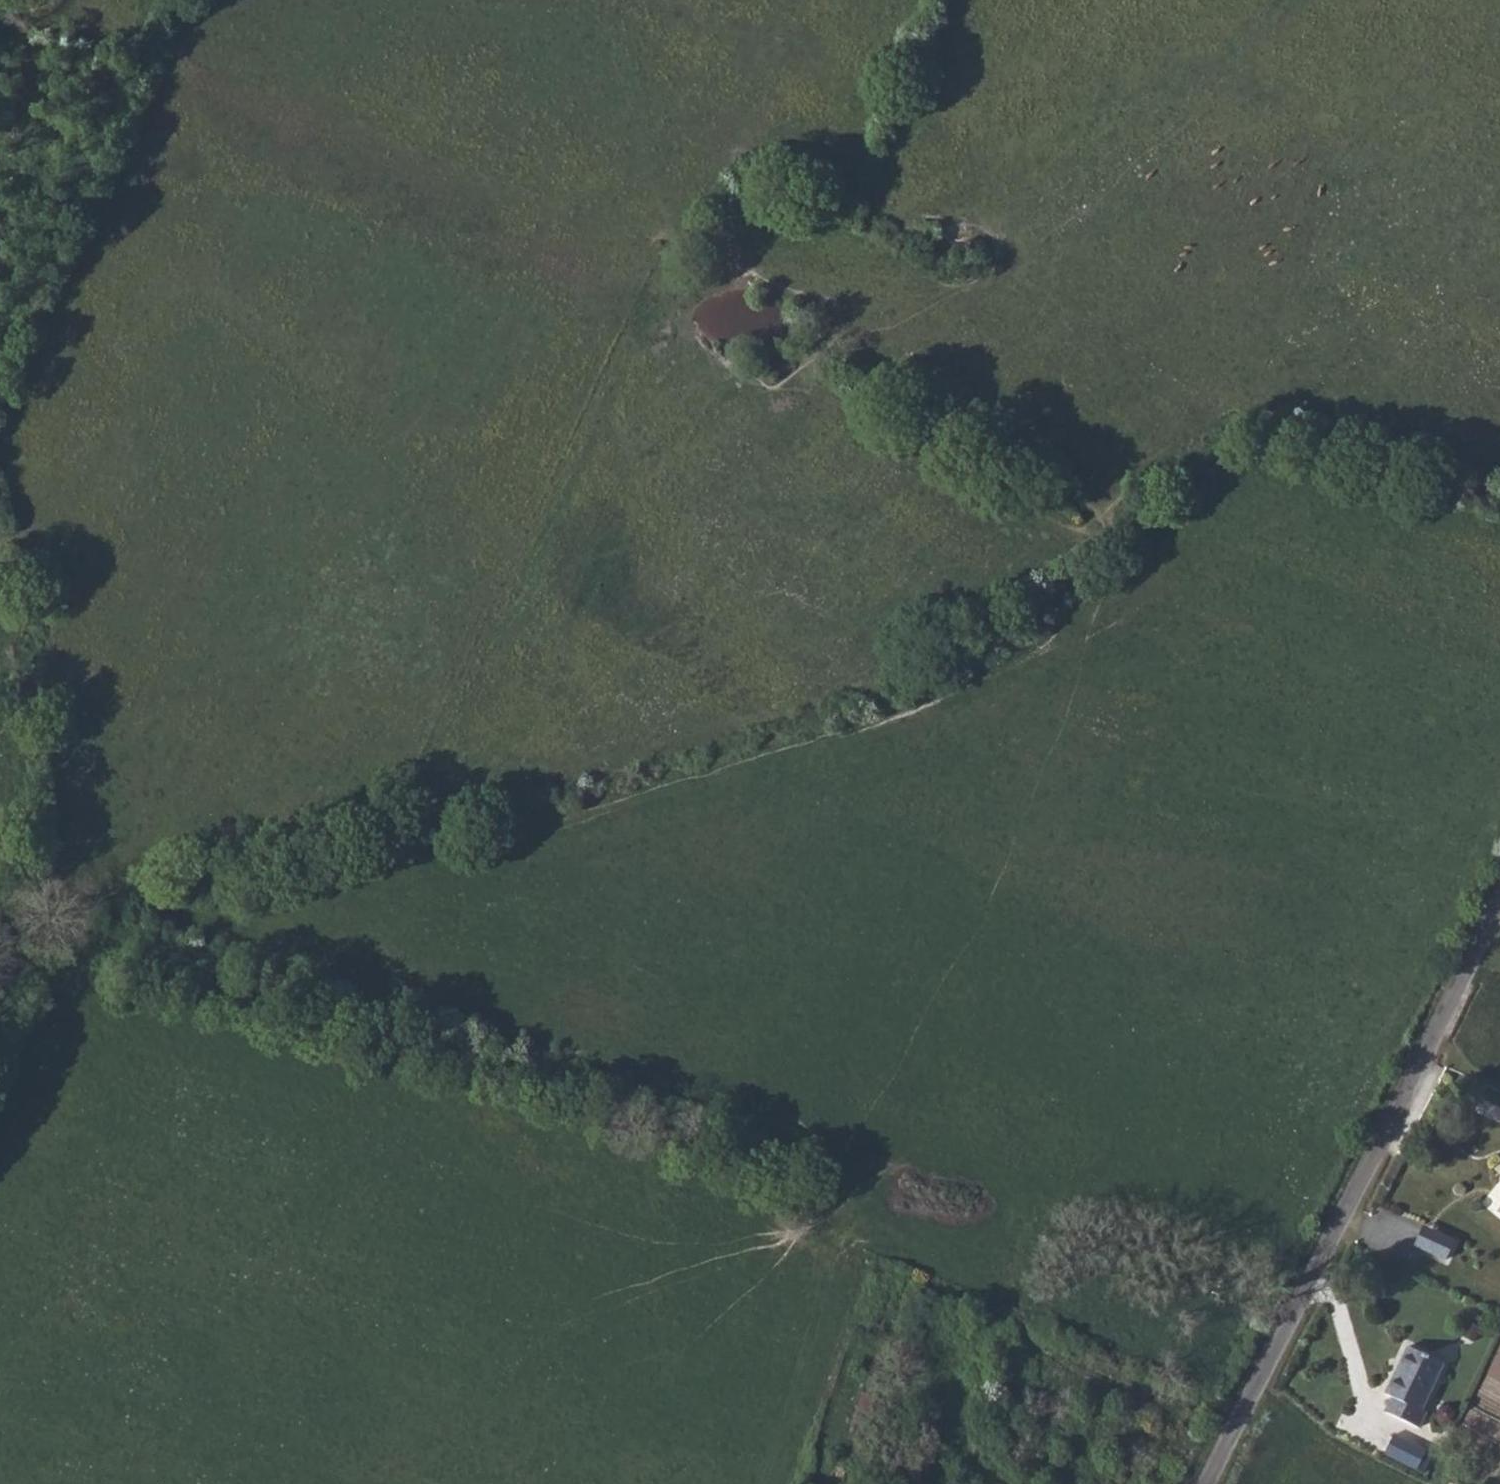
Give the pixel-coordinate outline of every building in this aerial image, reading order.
[(1455,1241),(1423,1226),(1414,1245),(1446,1260),(1455,1241)] [(1444,1363),(1408,1346),(1386,1394),(1392,1397),(1386,1412),(1419,1427),(1427,1412),(1422,1409),(1444,1363)] [(1428,1450),(1395,1434),(1386,1454),(1419,1470),(1428,1450)]
